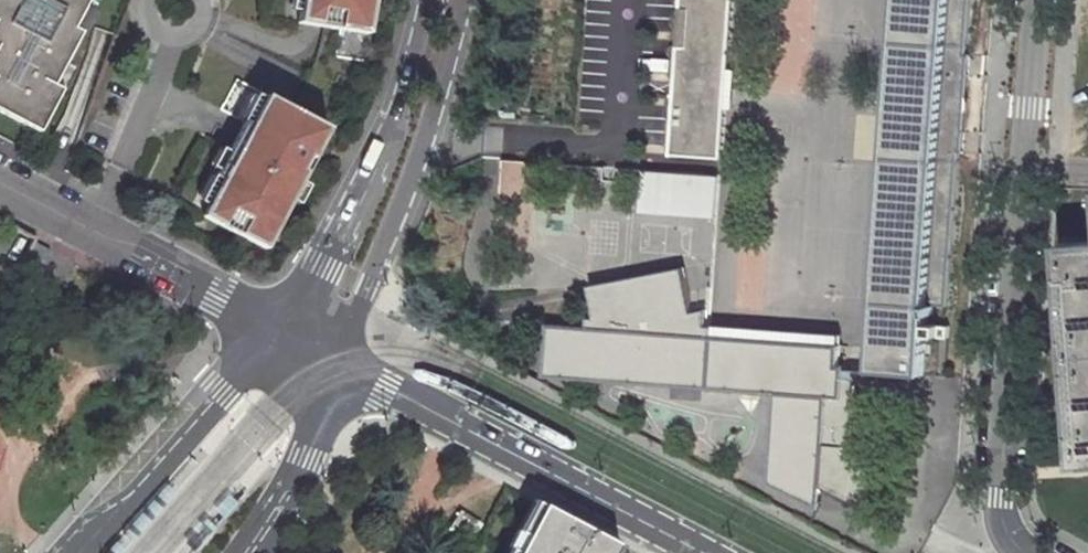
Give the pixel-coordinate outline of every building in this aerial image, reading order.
[(290,11),(297,12),(299,0),(292,0),(290,11)] [(297,12),(294,25),(364,38),(371,0),(299,0),(297,12)] [(672,152),(722,155),(733,0),(682,0),(672,152)] [(874,370),(927,374),(932,304),(949,305),(971,0),(901,0),(874,370)] [(324,130),(231,81),(215,111),(239,124),(223,155),(213,172),(210,179),(216,182),(203,207),(197,218),(260,251),(286,202),(295,184),(301,174),(296,172),(304,158),(308,161),(324,130)] [(223,155),(216,151),(207,169),(213,172),(223,155)] [(720,174),(645,169),(642,209),(717,215),(720,174)] [(210,179),(197,204),(203,207),(216,182),(210,179)] [(301,188),(295,184),(286,202),(292,205),(301,188)] [(1067,246),(1082,466),(1087,465),(1087,245),(1067,246)] [(707,334),(708,324),(709,310),(694,312),(686,267),(591,286),(597,314),(590,317),(590,325),(707,334)] [(707,334),(590,325),(551,322),(547,377),(703,390),(707,334)] [(840,401),(843,378),(837,378),(838,365),(840,344),(839,344),(839,334),(708,324),(707,334),(703,390),(778,396),(829,400),(840,401)] [(829,400),(824,488),(864,509),(868,439),(850,438),(854,379),(843,378),(840,401),(829,400)] [(829,400),(778,396),(771,487),(808,507),(809,495),(824,496),(824,488),(829,400)] [(808,507),(822,514),(824,496),(809,495),(808,507)] [(615,546),(536,505),(512,552),(611,552),(615,546)] [(484,521),(462,511),(453,530),(475,540),(484,521)]
